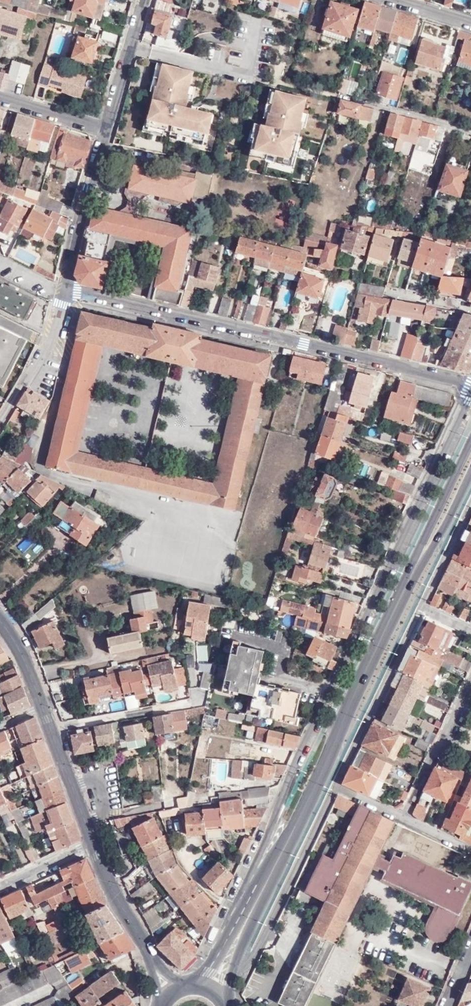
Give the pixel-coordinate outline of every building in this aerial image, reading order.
[(12,8),(24,11),(27,0),(0,0),(0,4),(12,8)] [(35,14),(56,19),(62,21),(65,12),(45,5),(37,5),(39,0),(27,0),(24,11),(35,14)] [(105,0),(69,0),(66,10),(99,19),(105,0)] [(155,9),(169,13),(172,3),(162,0),(157,0),(155,9)] [(277,8),(283,10),(296,14),(298,7),(280,1),(277,8)] [(357,27),(373,32),(374,29),(381,6),(365,1),(357,27)] [(323,28),(349,36),(358,10),(331,2),(323,28)] [(268,16),(274,17),(277,8),(272,6),(268,16)] [(381,6),(374,29),(390,34),(397,11),(381,6)] [(0,11),(0,35),(19,41),(26,19),(33,21),(35,14),(24,11),(12,8),(10,14),(0,11)] [(274,17),(281,19),(283,10),(277,8),(274,17)] [(397,11),(390,34),(388,40),(398,42),(399,36),(411,40),(418,18),(397,11)] [(158,25),(155,34),(159,35),(167,37),(173,16),(156,12),(153,24),(158,25)] [(182,17),(179,26),(176,25),(175,29),(170,28),(167,37),(159,35),(156,45),(177,50),(178,45),(187,18),(182,17)] [(187,18),(178,45),(177,50),(178,51),(187,18)] [(348,41),(349,36),(323,28),(321,33),(348,41)] [(113,41),(115,34),(103,30),(101,38),(113,41)] [(459,30),(457,38),(465,41),(457,65),(470,69),(470,34),(459,30)] [(71,35),(65,56),(69,57),(75,36),(71,35)] [(409,46),(411,40),(399,36),(398,42),(409,46)] [(97,42),(77,37),(71,58),(91,63),(97,42)] [(444,57),(451,59),(455,46),(446,44),(446,46),(434,42),(434,40),(423,37),(416,62),(440,69),(444,57)] [(395,62),(405,64),(407,48),(397,47),(395,62)] [(384,55),(379,71),(384,72),(399,77),(401,69),(393,66),(393,65),(387,63),(389,57),(384,55)] [(4,89),(6,80),(23,84),(28,65),(12,60),(8,74),(0,72),(0,87),(4,89)] [(158,82),(163,64),(157,63),(152,80),(158,82)] [(43,64),(37,84),(48,87),(48,84),(62,88),(66,89),(65,92),(80,97),(86,76),(43,64)] [(193,72),(163,64),(158,82),(157,86),(156,86),(155,92),(153,99),(154,99),(150,115),(147,126),(164,130),(171,132),(171,134),(179,136),(179,134),(188,136),(203,140),(205,135),(207,128),(209,128),(213,114),(186,107),(188,100),(189,95),(187,95),(190,86),(193,72)] [(342,78),(358,83),(361,70),(346,65),(342,78)] [(395,100),(403,78),(399,77),(384,72),(377,94),(395,100)] [(339,93),(352,98),(357,84),(344,79),(339,93)] [(157,86),(158,82),(152,80),(149,90),(155,92),(156,86),(157,86)] [(272,105),(275,91),(270,90),(266,104),(272,105)] [(305,99),(275,91),(272,105),(270,114),(269,114),(267,119),(267,121),(275,123),(274,128),(265,126),(254,123),(251,137),(253,138),(250,151),(267,155),(273,157),(291,161),(294,151),(300,127),(301,122),(300,121),(302,112),(305,99)] [(345,102),(373,109),(373,108),(341,100),(340,101),(345,102)] [(338,112),(370,120),(373,109),(345,102),(340,101),(338,112)] [(270,114),(272,105),(266,104),(263,117),(267,119),(269,114),(270,114)] [(12,134),(29,140),(35,119),(22,115),(18,114),(12,134)] [(147,126),(150,115),(148,114),(143,130),(163,136),(164,130),(147,126)] [(404,117),(391,114),(385,135),(398,138),(404,117)] [(404,117),(398,138),(395,150),(401,152),(404,140),(416,144),(422,122),(404,117)] [(47,150),(55,125),(36,120),(30,140),(28,147),(27,149),(39,153),(39,150),(40,147),(43,148),(42,151),(45,152),(46,150),(47,150)] [(445,128),(422,122),(416,144),(428,147),(431,137),(446,142),(448,133),(444,132),(445,128)] [(76,166),(83,167),(90,142),(66,135),(67,129),(59,127),(50,158),(66,163),(67,158),(77,162),(76,166)] [(10,142),(27,146),(29,140),(12,134),(10,142)] [(178,140),(187,142),(188,136),(179,134),(179,136),(178,140)] [(202,146),(203,140),(188,136),(187,142),(202,146)] [(266,160),(267,155),(250,151),(249,156),(266,160)] [(296,151),(294,151),(291,161),(273,157),(272,162),(292,167),(296,151)] [(186,195),(193,196),(203,198),(209,195),(214,175),(197,171),(196,174),(166,167),(166,171),(146,167),(147,162),(130,158),(129,166),(132,172),(129,188),(126,187),(124,193),(128,199),(127,206),(119,211),(121,212),(121,213),(135,216),(138,201),(145,197),(150,194),(160,196),(159,201),(178,205),(184,202),(186,195)] [(29,178),(34,162),(27,159),(22,175),(29,178)] [(414,173),(416,164),(411,162),(408,172),(414,173)] [(50,179),(63,183),(66,170),(54,166),(50,179)] [(445,177),(442,176),(435,197),(447,200),(449,193),(459,196),(466,172),(448,166),(445,177)] [(373,180),(375,170),(370,169),(367,178),(373,180)] [(392,185),(395,173),(389,171),(386,183),(392,185)] [(2,192),(11,196),(14,188),(0,183),(0,191),(2,192)] [(11,196),(34,204),(35,205),(39,194),(39,193),(26,188),(25,191),(14,187),(14,188),(11,196)] [(54,212),(59,214),(62,203),(39,194),(35,205),(54,212)] [(192,204),(193,196),(186,195),(184,202),(192,204)] [(25,222),(32,209),(27,206),(26,208),(9,199),(1,214),(0,214),(0,230),(8,234),(11,229),(15,231),(21,220),(25,222)] [(153,299),(180,305),(183,293),(176,291),(190,229),(135,216),(121,213),(95,207),(90,227),(88,227),(87,229),(85,237),(86,238),(88,239),(84,257),(81,256),(77,273),(77,275),(80,282),(102,287),(108,263),(106,263),(113,234),(165,246),(153,299)] [(25,222),(23,227),(32,210),(33,209),(32,209),(25,222)] [(56,224),(58,220),(61,215),(59,214),(54,212),(50,218),(32,210),(23,227),(41,237),(42,234),(50,238),(58,225),(56,224)] [(58,220),(66,224),(68,217),(61,215),(58,220)] [(374,222),(372,229),(378,229),(383,230),(385,230),(391,230),(393,225),(374,222)] [(240,235),(260,239),(276,242),(277,241),(243,233),(200,224),(200,226),(240,235)] [(198,233),(238,242),(240,235),(200,226),(198,233)] [(372,229),(355,227),(353,232),(347,231),(341,249),(363,255),(369,236),(367,236),(368,231),(376,233),(378,229),(372,229)] [(378,229),(376,233),(369,257),(389,262),(395,241),(381,237),(383,230),(378,229)] [(454,234),(425,231),(424,234),(423,236),(452,240),(454,234)] [(304,247),(289,244),(289,245),(292,246),(308,249),(323,253),(325,245),(327,238),(307,233),(304,247)] [(236,253),(255,257),(260,239),(240,235),(238,242),(236,253)] [(253,264),(269,268),(275,246),(276,242),(260,239),(255,257),(253,264)] [(399,257),(415,263),(421,243),(404,239),(399,257)] [(414,267),(444,276),(450,259),(453,248),(422,239),(421,243),(415,263),(414,267)] [(456,258),(460,246),(470,247),(470,243),(455,240),(453,248),(450,259),(456,258)] [(292,246),(289,245),(285,244),(283,248),(275,246),(269,268),(285,272),(292,246)] [(308,249),(307,253),(322,257),(320,265),(331,268),(337,247),(325,245),(323,253),(308,249)] [(302,273),(304,266),(307,253),(308,249),(292,246),(285,272),(301,275),(302,273)] [(369,257),(368,262),(388,268),(389,262),(369,257)] [(451,277),(456,258),(450,259),(444,276),(451,277)] [(188,273),(183,293),(180,305),(189,307),(194,285),(214,290),(219,266),(192,259),(188,273)] [(56,275),(41,267),(38,273),(55,281),(56,275)] [(325,280),(302,273),(301,275),(296,292),(320,299),(325,280)] [(461,294),(465,277),(451,277),(444,276),(439,291),(461,294)] [(0,283),(0,307),(26,319),(36,300),(0,283)] [(384,299),(386,289),(361,284),(359,294),(384,299)] [(391,300),(384,299),(359,294),(355,305),(362,307),(358,321),(375,324),(377,315),(387,317),(388,314),(391,300)] [(253,323),(265,326),(270,309),(264,307),(267,298),(261,297),(258,306),(253,323)] [(219,315),(227,317),(232,301),(223,298),(219,315)] [(238,319),(242,301),(238,299),(233,318),(238,319)] [(426,306),(391,300),(388,314),(422,321),(422,320),(426,306)] [(244,321),(253,323),(258,306),(248,304),(244,321)] [(434,308),(426,306),(422,320),(427,321),(431,318),(434,308)] [(201,340),(202,335),(179,329),(155,323),(153,329),(82,312),(66,379),(45,467),(141,489),(234,510),(259,406),(262,392),(270,357),(201,340)] [(464,313),(457,329),(470,335),(470,314),(464,313)] [(348,330),(348,328),(337,325),(334,336),(339,337),(345,339),(348,330)] [(429,327),(421,326),(418,337),(416,342),(424,343),(429,327)] [(0,327),(0,385),(24,338),(0,327)] [(457,329),(449,347),(470,357),(470,335),(457,329)] [(344,344),(353,346),(357,332),(348,330),(345,339),(344,344)] [(401,358),(411,360),(416,342),(418,337),(407,335),(401,358)] [(373,338),(370,350),(378,352),(381,341),(373,338)] [(449,347),(424,343),(416,342),(411,360),(428,364),(431,352),(435,353),(436,350),(440,351),(437,366),(468,374),(470,367),(470,357),(449,347)] [(292,351),(290,356),(287,369),(289,369),(292,356),(317,361),(317,357),(292,351)] [(292,356),(289,369),(289,372),(296,374),(295,380),(321,385),(326,362),(317,361),(292,356)] [(323,409),(337,412),(349,415),(357,417),(358,413),(339,407),(345,384),(343,383),(348,364),(338,361),(323,409)] [(175,382),(177,373),(169,370),(167,380),(175,382)] [(374,378),(358,372),(349,402),(365,407),(374,378)] [(423,386),(402,382),(398,395),(391,393),(384,417),(409,423),(416,397),(420,399),(423,386)] [(423,386),(420,399),(449,406),(452,393),(423,386)] [(27,388),(18,405),(25,409),(40,418),(50,401),(38,394),(27,388)] [(40,418),(25,409),(21,415),(36,424),(40,418)] [(340,441),(349,415),(337,412),(334,419),(321,415),(320,420),(318,426),(316,433),(324,436),(340,441)] [(414,435),(401,431),(398,440),(411,444),(414,435)] [(316,433),(314,441),(309,458),(321,462),(334,467),(336,461),(334,460),(340,441),(324,436),(316,433)] [(350,438),(348,444),(355,446),(357,441),(350,438)] [(5,448),(2,455),(14,461),(18,454),(5,448)] [(391,458),(404,462),(407,453),(394,449),(391,458)] [(4,482),(21,465),(14,461),(2,455),(0,459),(0,479),(4,482)] [(319,469),(321,462),(309,458),(307,465),(319,469)] [(420,478),(424,469),(410,464),(406,474),(420,478)] [(21,465),(4,482),(2,484),(7,489),(10,485),(17,492),(27,481),(22,475),(28,468),(21,465)] [(40,474),(26,489),(41,504),(58,486),(61,488),(63,486),(40,474)] [(323,479),(315,476),(308,491),(326,499),(331,497),(336,484),(335,478),(325,474),(323,479)] [(416,486),(402,481),(403,480),(390,475),(385,486),(396,490),(399,491),(412,495),(416,486)] [(106,503),(109,495),(96,490),(93,497),(106,503)] [(407,504),(412,495),(399,491),(396,490),(393,498),(407,504)] [(312,539),(324,512),(311,506),(296,500),(296,503),(310,509),(309,512),(301,509),(295,525),(290,523),(288,530),(312,539)] [(87,517),(91,511),(76,501),(71,507),(87,517)] [(311,506),(324,512),(326,507),(314,501),(311,506)] [(53,515),(60,520),(61,517),(63,519),(71,508),(62,502),(53,515)] [(100,525),(95,522),(87,517),(71,507),(71,508),(63,519),(61,517),(60,520),(56,525),(87,545),(100,525)] [(20,520),(25,525),(34,516),(35,515),(29,510),(20,520)] [(87,517),(95,522),(99,517),(91,511),(87,517)] [(470,524),(462,540),(470,545),(470,525),(470,524)] [(323,572),(331,546),(312,539),(288,530),(280,556),(287,558),(292,538),(313,545),(306,568),(323,572)] [(392,541),(390,540),(378,535),(374,544),(387,550),(392,541)] [(15,546),(21,554),(33,546),(27,538),(15,546)] [(462,540),(459,546),(464,548),(460,556),(455,553),(452,559),(467,565),(470,567),(470,545),(462,540)] [(459,546),(455,553),(460,556),(464,548),(459,546)] [(247,552),(238,550),(234,564),(244,566),(247,552)] [(452,595),(453,594),(467,565),(452,559),(438,588),(452,595)] [(319,582),(323,572),(306,568),(296,565),(292,579),(300,581),(301,577),(306,578),(319,582)] [(467,565),(453,594),(459,597),(460,595),(467,599),(470,591),(470,567),(467,565)] [(155,590),(130,596),(132,603),(133,603),(135,612),(137,612),(138,618),(131,620),(134,633),(108,639),(111,654),(145,647),(141,631),(148,630),(147,623),(153,622),(150,610),(159,608),(155,590)] [(345,600),(348,600),(350,594),(340,591),(339,594),(338,598),(345,600)] [(203,602),(225,607),(227,599),(205,594),(203,602)] [(327,623),(349,628),(355,602),(349,601),(348,600),(345,600),(338,598),(326,594),(323,604),(332,606),(329,616),(327,623)] [(430,604),(436,607),(441,597),(435,594),(430,604)] [(54,606),(52,598),(34,614),(38,620),(54,606)] [(311,606),(283,600),(280,612),(297,616),(303,617),(324,622),(327,623),(329,616),(310,611),(311,606)] [(445,611),(450,614),(453,606),(453,602),(450,600),(445,611)] [(183,630),(205,633),(205,634),(210,607),(188,603),(183,630)] [(459,618),(464,621),(470,611),(464,608),(459,618)] [(34,614),(21,625),(29,633),(32,632),(39,629),(38,627),(41,624),(38,620),(34,614)] [(347,638),(351,629),(349,628),(327,623),(324,622),(303,617),(300,627),(347,638)] [(422,645),(412,640),(410,645),(419,649),(453,666),(459,668),(463,660),(442,650),(441,653),(435,650),(444,628),(429,621),(425,627),(424,627),(420,635),(422,636),(419,642),(423,644),(422,645)] [(39,629),(32,632),(39,648),(51,642),(55,650),(64,645),(52,622),(39,629)] [(451,631),(444,628),(435,650),(441,653),(442,650),(451,631)] [(203,642),(205,633),(183,630),(183,634),(191,635),(190,640),(203,642)] [(314,640),(336,650),(337,648),(315,637),(314,640)] [(332,670),(336,662),(332,660),(336,650),(314,640),(308,652),(316,656),(314,659),(312,662),(327,669),(328,668),(332,670)] [(296,716),(300,693),(266,686),(255,684),(259,669),(262,651),(239,646),(237,656),(229,654),(224,678),(232,680),(230,689),(253,694),(251,707),(261,709),(259,717),(284,722),(286,714),(296,716)] [(450,672),(453,666),(419,649),(418,652),(409,647),(398,670),(423,682),(430,685),(439,666),(442,667),(441,669),(450,672)] [(155,657),(146,659),(148,668),(149,673),(151,685),(162,682),(164,690),(177,687),(174,670),(172,661),(157,664),(155,657)] [(212,672),(214,663),(204,661),(202,670),(204,670),(212,672)] [(113,693),(114,696),(123,694),(119,672),(117,665),(108,667),(110,675),(84,681),(86,688),(89,703),(100,701),(99,696),(113,693)] [(13,667),(0,673),(0,683),(16,675),(13,667)] [(183,667),(174,670),(177,687),(186,685),(183,667)] [(123,694),(124,697),(135,695),(146,692),(145,686),(142,674),(142,670),(131,672),(130,670),(119,672),(123,694)] [(209,688),(212,672),(204,670),(200,686),(209,688)] [(391,685),(416,697),(423,682),(398,670),(396,674),(403,677),(399,684),(392,681),(391,685)] [(151,685),(149,673),(142,674),(145,686),(151,685)] [(0,683),(0,696),(21,686),(16,675),(0,683)] [(423,701),(430,686),(430,685),(423,682),(416,697),(423,701)] [(408,714),(416,697),(391,685),(388,690),(395,693),(391,701),(384,697),(383,701),(408,714)] [(21,686),(0,696),(0,708),(4,717),(28,705),(21,686)] [(89,703),(86,688),(81,689),(84,705),(89,703)] [(420,706),(423,701),(416,697),(408,714),(414,717),(415,717),(420,706)] [(400,730),(408,714),(383,701),(381,705),(388,708),(383,718),(376,714),(375,717),(400,730)] [(445,717),(447,713),(430,704),(423,701),(420,706),(427,710),(429,707),(443,713),(442,716),(445,717)] [(447,713),(449,709),(432,701),(430,704),(447,713)] [(185,714),(204,710),(205,705),(192,707),(153,715),(155,734),(186,729),(185,714)] [(215,719),(225,719),(226,710),(215,710),(215,719)] [(226,720),(242,723),(243,715),(227,712),(226,720)] [(431,733),(434,727),(415,717),(414,717),(412,721),(419,726),(431,733)] [(42,740),(34,718),(15,727),(12,729),(16,740),(21,738),(22,741),(18,743),(20,749),(24,748),(25,748),(42,740)] [(116,724),(116,721),(110,722),(113,742),(119,740),(119,743),(127,742),(144,738),(141,723),(134,724),(134,722),(116,724)] [(373,721),(362,744),(386,756),(397,733),(373,721)] [(100,745),(113,742),(110,722),(93,726),(98,730),(100,745)] [(89,732),(92,750),(94,750),(93,746),(100,745),(98,730),(93,726),(86,727),(87,732),(89,732)] [(295,748),(301,736),(259,727),(256,739),(295,748)] [(75,753),(92,750),(89,732),(87,732),(85,733),(82,734),(82,729),(76,730),(77,735),(71,736),(75,753)] [(3,733),(0,734),(0,752),(10,747),(3,733)] [(145,746),(144,738),(127,742),(128,749),(145,746)] [(426,751),(429,744),(417,738),(413,745),(426,751)] [(33,773),(51,764),(42,740),(25,748),(23,749),(21,750),(26,764),(17,767),(21,778),(33,773)] [(230,744),(230,753),(247,754),(248,746),(230,744)] [(262,756),(262,747),(248,747),(248,756),(262,756)] [(376,778),(384,761),(359,749),(351,765),(376,778)] [(245,770),(246,768),(242,768),(242,761),(238,760),(237,770),(245,770)] [(264,763),(242,761),(242,768),(246,768),(245,770),(245,778),(254,779),(254,775),(271,777),(271,770),(272,764),(264,763)] [(465,772),(444,762),(440,770),(435,767),(419,798),(430,804),(433,798),(435,799),(436,797),(446,802),(458,778),(461,780),(465,772)] [(38,786),(56,777),(51,764),(33,773),(34,775),(38,786)] [(343,783),(367,795),(376,778),(351,765),(343,783)] [(461,780),(459,784),(466,788),(461,798),(455,795),(453,799),(457,802),(470,808),(470,775),(465,772),(461,780)] [(42,797),(61,789),(56,777),(38,786),(42,797)] [(8,785),(5,778),(0,781),(0,788),(5,786),(8,785)] [(11,799),(5,786),(0,788),(0,789),(6,801),(11,799)] [(151,787),(152,804),(162,802),(160,786),(151,787)] [(247,797),(269,794),(271,787),(249,789),(249,788),(241,789),(241,791),(219,794),(220,801),(221,801),(243,798),(247,797)] [(5,811),(9,819),(14,818),(10,811),(6,801),(0,789),(0,814),(5,811)] [(40,813),(66,803),(61,789),(42,797),(34,801),(40,813)] [(196,791),(188,790),(186,797),(184,806),(194,805),(196,791)] [(270,801),(269,794),(247,797),(247,804),(257,804),(269,803),(270,801)] [(375,857),(393,821),(337,795),(332,806),(355,817),(344,838),(338,835),(333,845),(339,848),(333,859),(321,854),(304,890),(325,900),(310,932),(311,932),(313,933),(334,942),(372,864),(385,870),(382,877),(435,904),(426,924),(426,932),(429,937),(435,939),(441,939),(444,936),(448,929),(470,884),(450,874),(449,875),(403,852),(399,859),(392,856),(388,864),(375,857)] [(184,806),(186,797),(171,800),(172,809),(179,807),(184,806)] [(244,809),(243,798),(221,801),(221,806),(223,828),(258,827),(267,808),(257,808),(244,809)] [(6,801),(10,811),(16,809),(11,799),(6,801)] [(470,815),(470,808),(457,802),(449,820),(445,818),(441,827),(458,836),(457,838),(459,840),(463,831),(470,815)] [(47,831),(73,821),(66,803),(40,813),(35,815),(38,820),(48,816),(52,824),(45,827),(47,831)] [(426,808),(417,804),(412,813),(413,816),(420,820),(426,808)] [(205,829),(223,828),(221,806),(203,808),(204,811),(205,829)] [(179,807),(172,809),(162,810),(158,811),(161,818),(180,813),(179,807)] [(10,811),(14,818),(16,822),(22,820),(17,808),(16,809),(10,811)] [(205,832),(205,829),(204,811),(186,812),(187,833),(205,832)] [(332,812),(328,813),(325,819),(328,823),(332,824),(336,822),(337,817),(336,814),(332,812)] [(130,822),(142,846),(162,835),(150,813),(128,817),(130,822)] [(115,825),(130,822),(128,817),(113,819),(115,825)] [(16,822),(24,840),(28,838),(30,837),(22,820),(16,822)] [(47,831),(55,851),(80,839),(73,821),(47,831)] [(223,837),(223,828),(205,829),(205,832),(205,839),(223,837)] [(463,831),(459,840),(470,845),(470,835),(463,831)] [(142,846),(149,860),(169,850),(173,848),(167,833),(162,835),(142,846)] [(32,856),(35,861),(38,859),(28,838),(24,840),(32,856)] [(244,855),(251,840),(247,838),(245,841),(243,840),(236,851),(244,855)] [(205,846),(212,855),(216,852),(209,843),(205,846)] [(149,860),(156,875),(176,864),(169,850),(149,860)] [(75,885),(93,877),(91,873),(85,859),(50,876),(54,886),(43,891),(42,889),(35,891),(32,884),(26,887),(34,904),(38,903),(58,893),(67,889),(65,886),(73,882),(75,885)] [(216,893),(233,875),(218,861),(201,879),(216,893)] [(170,893),(188,881),(176,864),(156,875),(170,893)] [(82,915),(105,904),(93,877),(75,885),(67,889),(58,893),(62,903),(70,899),(69,897),(76,894),(83,909),(79,911),(78,909),(68,914),(71,921),(73,920),(82,915)] [(181,906),(202,891),(191,878),(188,881),(170,893),(165,897),(174,910),(181,906)] [(129,895),(134,902),(146,893),(145,893),(151,888),(147,882),(129,895)] [(20,890),(0,900),(8,917),(29,908),(20,890)] [(204,934),(217,909),(202,891),(181,906),(196,925),(204,934)] [(62,903),(58,893),(38,903),(44,912),(52,908),(56,920),(44,925),(42,922),(36,924),(41,935),(48,932),(71,921),(68,914),(62,903)] [(99,941),(122,930),(105,904),(82,915),(99,941)] [(142,913),(150,927),(161,920),(151,906),(142,913)] [(0,910),(0,944),(13,937),(0,910)] [(278,917),(303,928),(306,923),(280,912),(278,917)] [(74,922),(73,920),(71,921),(48,932),(52,941),(68,933),(65,928),(74,922)] [(194,954),(197,948),(175,926),(158,945),(182,967),(194,954)] [(110,959),(133,947),(122,930),(99,941),(100,942),(110,959)] [(281,1004),(313,933),(311,932),(277,1001),(281,1004)] [(334,942),(313,933),(281,1004),(287,1005),(303,1005),(323,965),(334,942)] [(97,958),(90,945),(81,950),(54,963),(62,975),(97,958)] [(198,949),(197,948),(194,954),(182,967),(158,945),(157,946),(181,969),(196,954),(198,949)] [(48,950),(54,963),(81,950),(79,946),(56,956),(53,948),(48,950)] [(32,974),(19,980),(1,989),(0,989),(0,1005),(48,983),(54,985),(58,991),(54,996),(34,1005),(65,1005),(73,993),(67,984),(62,975),(54,963),(32,974)] [(16,973),(13,967),(0,973),(0,981),(16,973)] [(115,973),(115,972),(113,970),(89,988),(98,1000),(120,984),(113,975),(115,973)] [(19,980),(16,973),(0,981),(0,986),(1,989),(19,980)] [(73,993),(85,985),(80,978),(67,984),(73,993)] [(430,988),(408,979),(399,999),(413,1005),(412,1005),(422,1005),(430,988)] [(468,983),(458,1005),(464,1005),(463,1000),(470,999),(470,982),(468,983)] [(104,1001),(117,992),(118,994),(125,990),(120,984),(98,1000),(102,1005),(108,1005),(104,1001)] [(89,988),(88,989),(74,999),(80,1005),(102,1005),(98,1000),(89,988)] [(126,993),(108,1005),(136,1005),(126,993)]
